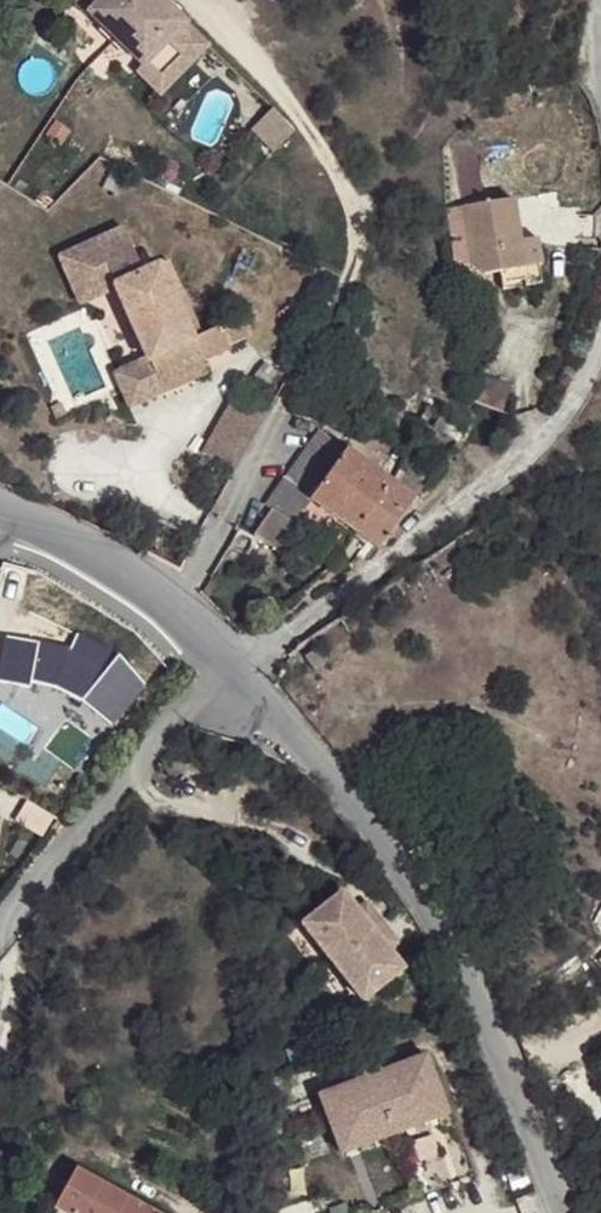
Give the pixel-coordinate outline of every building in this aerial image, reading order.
[(83,13),(95,0),(70,0),(83,13)] [(183,67),(171,55),(191,37),(161,5),(156,9),(148,0),(95,0),(83,13),(114,47),(117,44),(161,89),(183,67)] [(171,55),(183,67),(202,48),(191,37),(171,55)] [(151,97),(161,89),(117,44),(114,47),(108,51),(151,97)] [(273,111),(251,131),(272,155),(294,134),(273,111)] [(483,191),(471,148),(448,155),(461,197),(483,191)] [(510,206),(456,211),(461,267),(475,280),(491,278),(521,275),(518,247),(510,206)] [(111,287),(142,359),(156,391),(178,381),(184,364),(193,360),(222,347),(214,325),(193,335),(185,339),(152,265),(137,271),(130,275),(125,260),(130,259),(117,227),(62,250),(75,278),(86,273),(96,293),(111,287)] [(531,245),(518,247),(521,275),(533,274),(531,245)] [(73,302),(96,293),(86,273),(75,278),(62,250),(53,254),(73,302)] [(185,339),(193,335),(161,262),(152,265),(185,339)] [(521,275),(491,278),(493,296),(534,292),(533,274),(521,275)] [(156,391),(142,359),(108,374),(122,406),(156,391)] [(184,364),(178,381),(199,372),(193,360),(184,364)] [(457,442),(461,434),(439,420),(435,428),(457,442)] [(387,481),(342,450),(316,434),(284,482),(266,509),(271,513),(256,539),(257,539),(281,555),(296,531),(292,527),(310,501),(353,533),(374,548),(411,498),(387,481)] [(411,498),(416,492),(392,474),(387,481),(411,498)] [(7,634),(0,666),(0,680),(28,686),(30,680),(54,686),(79,699),(109,723),(143,681),(116,652),(76,632),(70,648),(63,643),(7,634)] [(337,891),(313,910),(334,941),(360,920),(352,910),(337,891)] [(352,910),(360,920),(370,912),(363,902),(352,910)] [(334,941),(313,910),(296,923),(357,1000),(398,967),(383,949),(368,929),(360,920),(334,941)] [(370,912),(360,920),(368,929),(377,921),(370,912)] [(368,929),(383,949),(393,942),(377,921),(368,929)] [(412,1107),(436,1098),(420,1056),(373,1073),(371,1067),(354,1073),(356,1079),(311,1096),(326,1138),(350,1130),(356,1147),(419,1124),(412,1107)] [(443,1115),(436,1098),(412,1107),(419,1124),(443,1115)] [(350,1130),(326,1138),(333,1156),(356,1147),(350,1130)] [(69,1164),(47,1204),(63,1212),(157,1212),(69,1164)]
